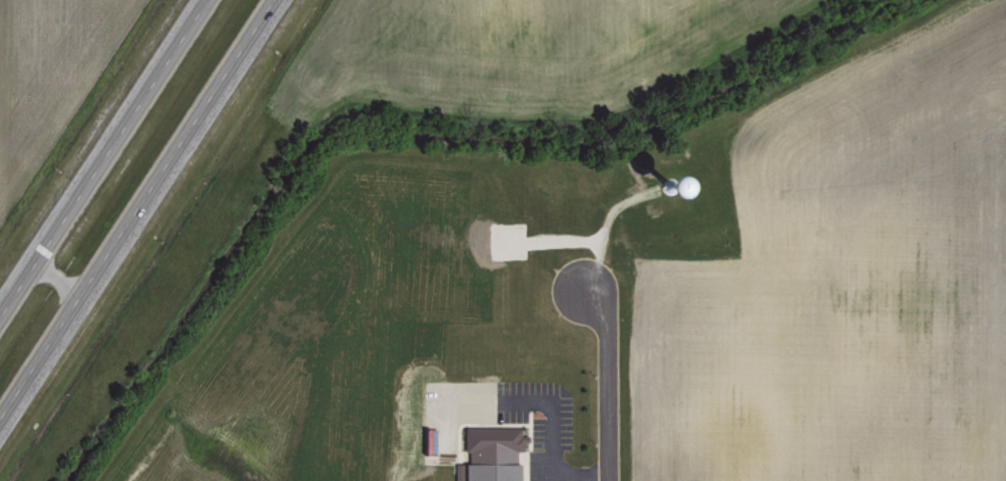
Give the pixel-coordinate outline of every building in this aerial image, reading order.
[(518,462),(514,462),(514,450),(520,450),(520,427),(465,427),(465,463),(455,463),(455,477),(462,477),(462,480),(518,480),(518,462)]
